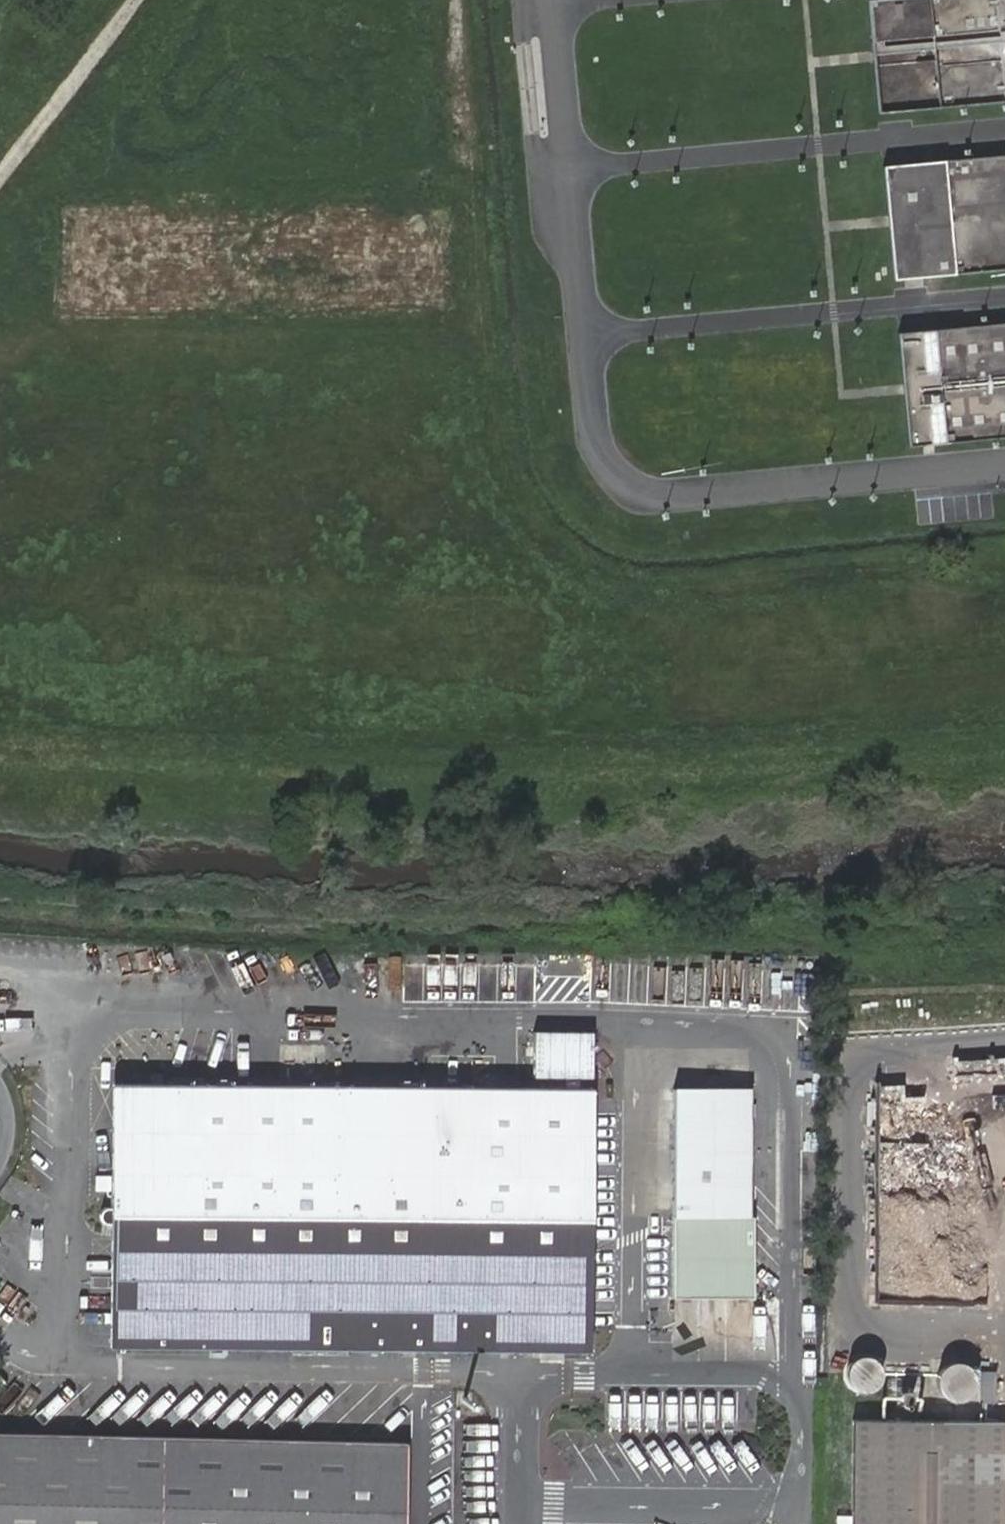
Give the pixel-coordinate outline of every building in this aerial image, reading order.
[(868,1),(877,112),(1004,101),(1004,0),(877,0),(868,1)] [(884,165),(894,279),(1004,269),(1004,154),(884,165)] [(899,331),(910,445),(1004,436),(1004,322),(899,331)] [(746,1212),(746,1083),(670,1083),(669,1212),(669,1293),(749,1293),(750,1212),(746,1212)] [(876,1085),(878,1214),(908,1214),(908,1247),(1004,1245),(1004,1083),(876,1085)] [(109,1337),(587,1342),(590,1091),(114,1085),(109,1337)] [(936,1382),(937,1388),(940,1394),(944,1398),(950,1401),(956,1402),(962,1401),(967,1398),(972,1394),(975,1388),(976,1382),(975,1376),(972,1370),(967,1366),(962,1363),(956,1362),(950,1363),(944,1366),(940,1370),(937,1376),(936,1382)] [(407,1436),(0,1428),(0,1523),(406,1523),(407,1436)] [(859,1432),(858,1523),(1004,1523),(1004,1434),(859,1432)]
